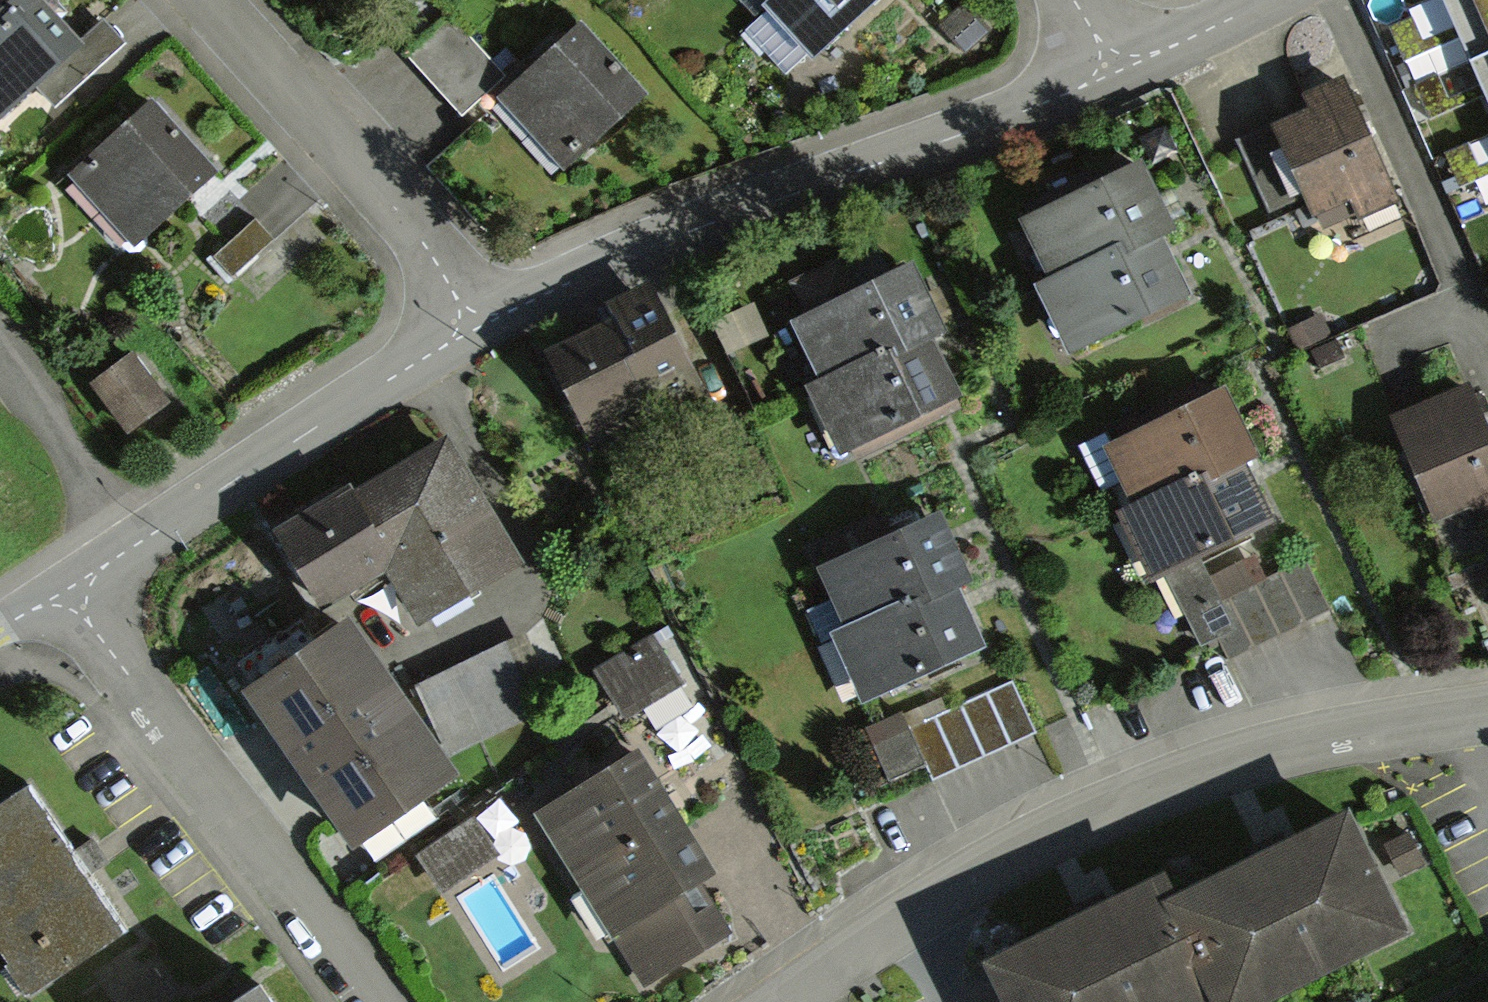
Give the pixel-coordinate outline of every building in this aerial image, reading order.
[(29,80),(46,99),(113,40),(97,22),(70,45),(30,0),(20,0),(0,18),(0,105),(29,80)] [(20,0),(0,0),(0,17),(20,0)] [(864,0),(766,0),(763,4),(808,52),(864,0)] [(1487,119),(1487,0),(1435,0),(1487,119)] [(441,17),(399,56),(449,109),(490,70),(441,17)] [(630,85),(572,22),(493,95),(551,158),(630,85)] [(1385,196),(1339,85),(1305,99),(1309,109),(1232,141),(1262,215),(1305,197),(1316,224),(1385,196)] [(138,100),(59,169),(123,242),(202,172),(138,100)] [(1158,225),(1129,164),(1014,218),(1043,279),(1149,229),(1158,225)] [(248,222),(207,259),(226,280),(268,243),(248,222)] [(1178,290),(1149,229),(1043,279),(1034,283),(1063,344),(1178,290)] [(925,328),(897,267),(842,293),(827,262),(790,279),(805,311),(782,321),(810,382),(917,332),(925,328)] [(608,318),(541,351),(580,432),(681,384),(634,289),(601,305),(608,318)] [(744,303),(712,319),(726,345),(757,328),(744,303)] [(945,393),(917,332),(810,382),(802,386),(830,447),(945,393)] [(114,357),(85,382),(126,428),(155,403),(114,357)] [(1458,386),(1386,417),(1435,526),(1487,503),(1487,453),(1458,386)] [(1242,450),(1213,389),(1098,443),(1127,504),(1233,454),(1242,450)] [(432,435),(269,530),(309,599),(377,560),(407,612),(503,556),(432,435)] [(1262,515),(1233,454),(1127,504),(1118,508),(1147,569),(1262,515)] [(956,574),(928,513),(813,567),(841,628),(948,578),(956,574)] [(1221,657),(1323,608),(1298,556),(1211,597),(1189,550),(1155,567),(1193,646),(1211,637),(1221,657)] [(977,639),(948,578),(841,628),(833,632),(861,693),(977,639)] [(338,624),(248,684),(345,829),(435,770),(426,753),(545,691),(513,633),(388,698),(338,624)] [(642,643),(590,672),(612,713),(665,684),(642,643)] [(926,781),(1024,735),(999,681),(935,710),(929,697),(858,730),(882,781),(918,764),(926,781)] [(617,760),(531,810),(630,978),(716,927),(617,760)] [(0,796),(0,969),(18,995),(113,931),(16,786),(0,796)] [(1166,900),(1217,1001),(1232,1001),(1392,923),(1338,815),(1166,900)] [(417,854),(440,884),(483,852),(460,821),(417,854)] [(1154,877),(983,962),(1002,1001),(1175,1001),(1208,985),(1154,877)] [(247,980),(214,1001),(262,1001),(247,980)]
